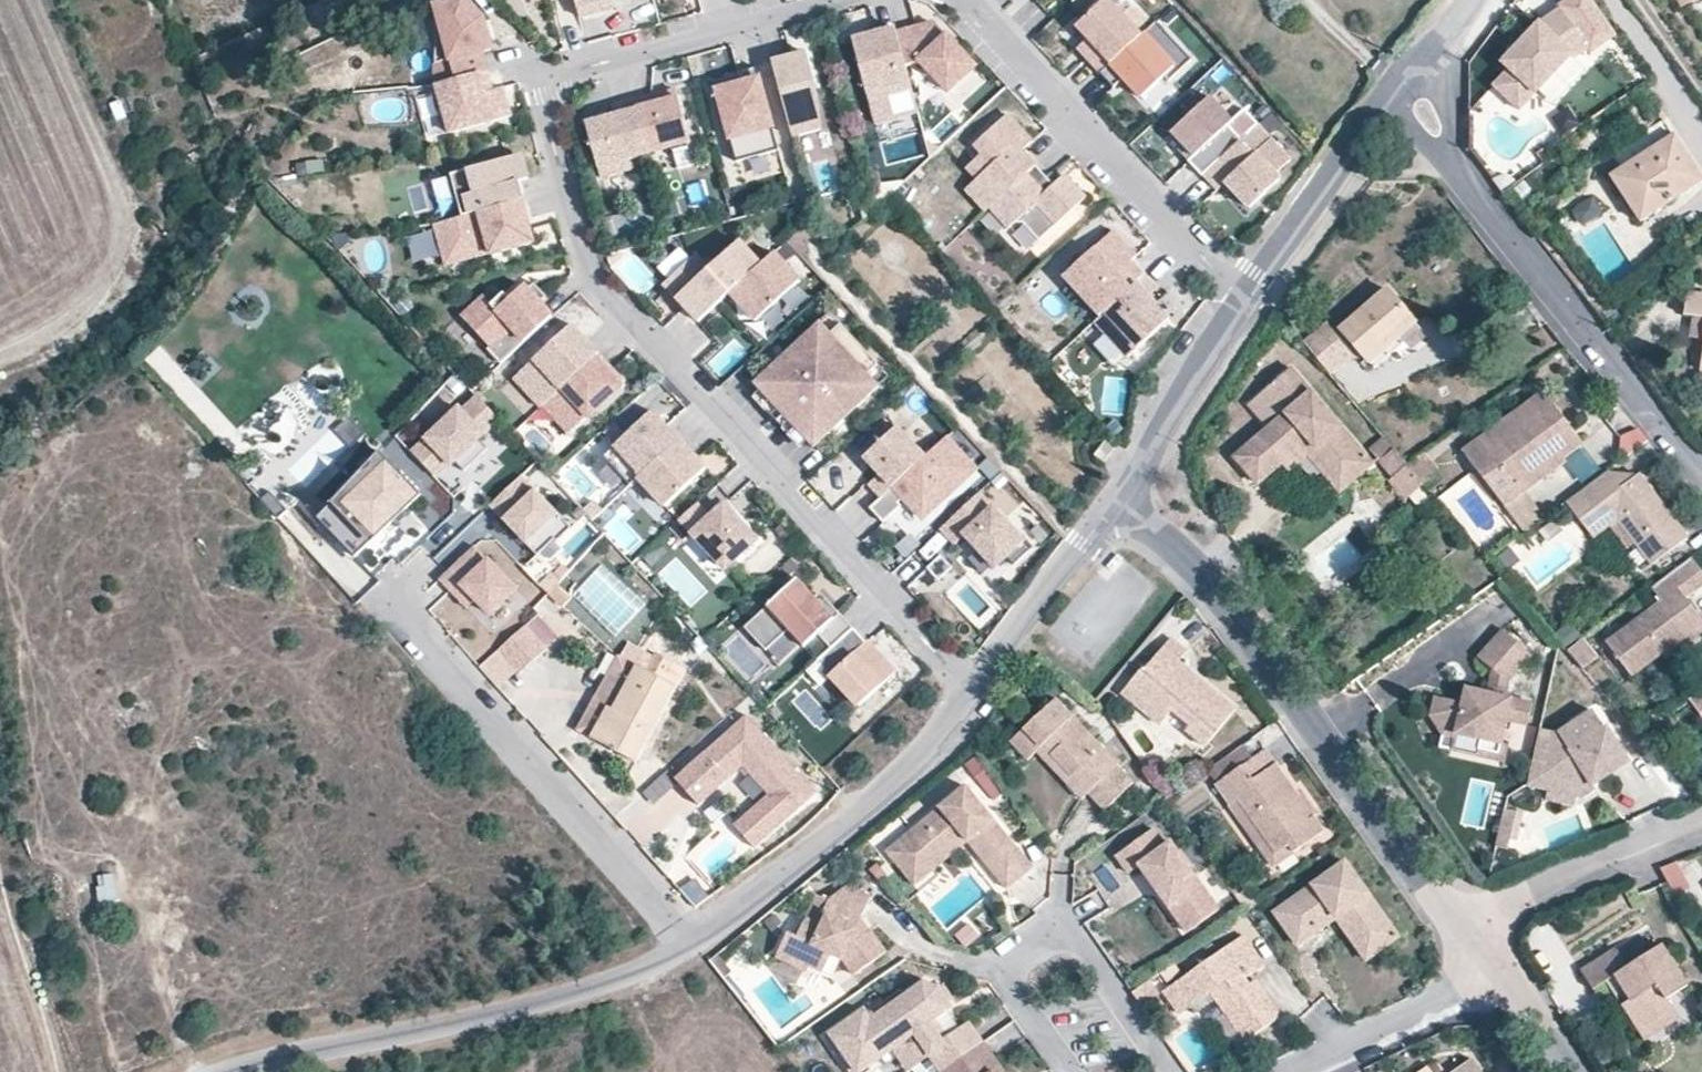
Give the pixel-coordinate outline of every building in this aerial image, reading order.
[(466,0),(437,0),(434,86),(435,86),(486,72),(481,53),(491,49),(483,20),(466,0)] [(563,39),(579,36),(572,0),(556,0),(555,0),(563,39)] [(579,18),(597,13),(595,5),(614,0),(574,0),(579,18)] [(1140,36),(1108,0),(1103,0),(1075,26),(1087,39),(1081,45),(1091,56),(1087,59),(1100,74),(1140,36)] [(1591,0),(1570,0),(1558,8),(1560,11),(1539,25),(1502,62),(1500,63),(1507,70),(1492,84),(1514,106),(1529,92),(1531,95),(1574,54),(1578,57),(1587,50),(1590,55),(1616,37),(1591,0)] [(1681,8),(1696,0),(1676,0),(1681,8)] [(1191,60),(1156,22),(1140,36),(1100,74),(1113,88),(1118,83),(1123,79),(1129,85),(1141,98),(1163,77),(1168,82),(1191,60)] [(980,75),(933,23),(896,34),(905,67),(920,63),(954,99),(980,75)] [(1087,39),(1075,26),(1069,33),(1081,45),(1087,39)] [(866,36),(852,40),(874,124),(917,112),(905,67),(896,34),(895,29),(874,35),(876,41),(868,44),(866,36)] [(874,35),(866,36),(868,44),(876,41),(874,35)] [(822,130),(816,89),(807,91),(806,85),(815,82),(807,54),(772,63),(793,137),(822,130)] [(730,80),(715,85),(736,163),(778,151),(756,68),(737,73),(738,76),(740,84),(732,86),(730,80)] [(510,117),(502,89),(491,91),(486,72),(435,86),(448,134),(510,117)] [(738,76),(729,78),(730,80),(732,86),(740,84),(738,76)] [(1129,85),(1123,79),(1118,83),(1124,89),(1129,85)] [(815,82),(806,85),(807,91),(816,89),(815,82)] [(690,143),(676,91),(633,103),(647,155),(690,143)] [(1203,175),(1240,141),(1227,126),(1232,122),(1210,97),(1171,133),(1192,157),(1187,161),(1201,177),(1203,175)] [(633,103),(633,101),(612,107),(614,116),(585,124),(600,179),(631,170),(629,160),(647,155),(633,103)] [(990,208),(1035,166),(1022,151),(1032,142),(1007,115),(974,146),(982,154),(967,168),(977,180),(966,190),(986,212),(990,208)] [(1275,175),(1290,160),(1257,125),(1240,141),(1203,175),(1217,191),(1220,188),(1225,183),(1234,192),(1249,209),(1280,180),(1275,175)] [(1701,181),(1672,136),(1612,176),(1641,221),(1701,181)] [(521,156),(510,159),(517,184),(528,181),(521,156)] [(517,184),(510,159),(450,175),(461,218),(522,201),(517,184)] [(297,162),(298,175),(324,173),(323,160),(297,162)] [(1035,166),(990,208),(1004,224),(1010,219),(1018,219),(1035,236),(1081,194),(1064,176),(1053,186),(1050,189),(1044,183),(1048,179),(1035,166)] [(1054,185),(1048,179),(1044,183),(1050,189),(1054,185)] [(1234,192),(1225,183),(1220,188),(1229,197),(1234,192)] [(878,205),(875,194),(857,210),(865,218),(878,205)] [(1592,196),(1572,210),(1584,226),(1604,211),(1592,196)] [(533,243),(522,201),(461,218),(433,225),(444,266),(489,254),(488,250),(499,247),(501,252),(533,243)] [(432,231),(406,237),(412,265),(439,259),(432,231)] [(1100,317),(1143,277),(1145,276),(1131,262),(1137,257),(1113,231),(1093,250),(1095,253),(1087,260),(1085,258),(1063,278),(1100,317)] [(729,294),(760,265),(739,242),(708,271),(694,257),(663,285),(698,322),(729,294)] [(489,254),(489,256),(501,252),(499,247),(488,250),(489,254)] [(1087,260),(1095,253),(1093,250),(1085,258),(1087,260)] [(755,322),(799,281),(773,253),(760,265),(729,294),(755,322)] [(1128,358),(1169,320),(1148,297),(1156,290),(1143,277),(1100,317),(1094,322),(1128,358)] [(500,366),(552,318),(539,304),(546,298),(534,285),(527,291),(523,287),(509,300),(505,304),(499,299),(491,306),(484,299),(462,319),(490,348),(487,351),(500,366)] [(1413,320),(1388,290),(1340,330),(1358,352),(1373,369),(1404,343),(1397,334),(1413,320)] [(509,300),(503,294),(499,299),(505,304),(509,300)] [(1687,294),(1683,316),(1692,317),(1689,337),(1701,340),(1701,296),(1687,294)] [(563,314),(591,335),(605,317),(576,296),(563,314)] [(829,335),(840,326),(829,314),(819,324),(829,335)] [(1354,355),(1326,322),(1304,341),(1331,373),(1354,355)] [(460,323),(449,335),(474,358),(485,345),(460,323)] [(504,369),(513,379),(560,333),(551,323),(504,369)] [(840,326),(829,335),(819,324),(754,384),(813,448),(878,388),(867,377),(878,367),(840,326)] [(515,378),(542,407),(543,406),(597,356),(599,355),(572,325),(515,378)] [(570,435),(598,408),(595,404),(599,400),(603,404),(624,385),(597,356),(543,406),(570,435)] [(878,388),(889,378),(878,367),(867,377),(878,388)] [(1373,467),(1291,368),(1248,404),(1269,429),(1235,457),(1258,484),(1283,463),(1288,471),(1308,455),(1340,495),(1373,467)] [(1583,444),(1544,393),(1463,452),(1504,506),(1526,490),(1564,462),(1562,459),(1583,444)] [(486,451),(477,442),(498,422),(476,399),(460,414),(457,410),(410,454),(432,478),(446,465),(449,468),(453,464),(462,474),(486,451)] [(598,408),(603,404),(599,400),(595,404),(598,408)] [(638,479),(679,441),(652,412),(603,458),(630,487),(638,479)] [(366,437),(351,418),(341,426),(357,445),(366,437)] [(869,484),(881,497),(926,457),(898,426),(863,458),(879,475),(869,484)] [(1641,427),(1617,437),(1625,456),(1649,446),(1641,427)] [(881,497),(870,508),(883,522),(901,506),(898,503),(903,498),(922,519),(975,470),(946,438),(926,457),(881,497)] [(1117,447),(1107,439),(1095,455),(1104,463),(1117,447)] [(665,508),(705,470),(679,441),(638,479),(665,508)] [(1422,482),(1439,469),(1425,451),(1407,465),(1422,482)] [(388,518),(398,508),(402,513),(420,497),(380,455),(352,481),(359,489),(321,525),(353,559),(392,523),(388,518)] [(1422,482),(1407,465),(1388,481),(1405,500),(1423,484),(1422,482)] [(1688,537),(1639,474),(1621,488),(1608,471),(1567,502),(1595,538),(1618,521),(1652,566),(1688,537)] [(560,541),(575,527),(525,474),(493,504),(540,555),(558,539),(560,541)] [(359,489),(352,481),(310,521),(321,525),(359,489)] [(1546,517),(1526,490),(1504,506),(1525,533),(1546,517)] [(1030,550),(978,493),(943,526),(958,542),(965,536),(994,567),(1005,557),(1013,565),(1030,550)] [(604,511),(595,502),(585,511),(594,520),(604,511)] [(756,540),(723,505),(709,518),(696,504),(672,526),(685,542),(693,535),(724,569),(756,540)] [(392,523),(402,513),(398,508),(388,518),(392,523)] [(457,508),(421,543),(442,564),(477,529),(457,508)] [(797,534),(785,520),(775,529),(788,543),(797,534)] [(321,525),(310,521),(350,563),(353,559),(321,525)] [(514,593),(473,549),(438,582),(458,604),(463,599),(470,606),(474,602),(488,617),(514,593)] [(942,555),(927,568),(939,580),(953,567),(942,555)] [(1680,626),(1696,613),(1686,600),(1701,588),(1701,572),(1690,557),(1651,587),(1661,600),(1605,642),(1632,678),(1664,654),(1688,636),(1680,626)] [(559,583),(567,574),(561,568),(552,577),(559,583)] [(547,598),(559,583),(552,577),(550,575),(537,589),(547,598)] [(830,649),(852,629),(823,596),(816,602),(796,579),(744,627),(765,650),(788,629),(804,646),(817,635),(830,649)] [(560,610),(573,596),(559,583),(547,598),(560,610)] [(470,606),(463,599),(458,604),(465,611),(470,606)] [(1696,613),(1680,626),(1688,636),(1664,654),(1668,659),(1701,634),(1701,620),(1696,613)] [(517,676),(545,653),(525,629),(497,652),(517,676)] [(893,673),(852,629),(830,649),(806,672),(819,686),(830,675),(858,706),(893,673)] [(1530,658),(1501,630),(1479,656),(1491,667),(1485,692),(1466,687),(1462,704),(1435,698),(1431,715),(1442,735),(1453,737),(1454,735),(1501,746),(1507,721),(1526,724),(1530,703),(1508,699),(1512,678),(1530,658)] [(1187,652),(1170,638),(1144,669),(1143,668),(1122,692),(1161,725),(1173,712),(1191,726),(1187,731),(1206,747),(1236,709),(1178,662),(1187,652)] [(578,731),(635,762),(686,670),(656,653),(654,656),(629,642),(621,657),(619,656),(578,731)] [(1581,644),(1565,654),(1576,671),(1592,661),(1581,644)] [(1119,764),(1057,698),(1010,742),(1028,760),(1036,753),(1045,744),(1090,793),(1105,807),(1132,780),(1118,766),(1119,764)] [(1558,734),(1539,730),(1527,785),(1550,790),(1552,781),(1569,785),(1576,795),(1585,798),(1596,790),(1593,785),(1589,778),(1597,773),(1601,780),(1630,763),(1609,727),(1606,728),(1595,710),(1558,734)] [(815,792),(746,716),(675,779),(679,784),(699,806),(743,767),(767,793),(732,824),(753,847),(815,792)] [(1501,746),(1454,735),(1453,737),(1450,751),(1505,764),(1509,747),(1501,746)] [(1090,793),(1045,744),(1036,753),(1082,801),(1090,793)] [(1325,831),(1268,748),(1215,785),(1231,807),(1238,802),(1275,854),(1287,845),(1293,854),(1325,831)] [(679,784),(675,779),(669,772),(644,794),(654,806),(679,784)] [(1593,785),(1601,780),(1597,773),(1589,778),(1593,785)] [(1569,785),(1552,781),(1550,790),(1548,799),(1574,805),(1576,795),(1569,785)] [(1034,868),(968,786),(885,852),(907,879),(963,834),(970,843),(1007,890),(1034,868)] [(1274,868),(1293,854),(1287,845),(1275,854),(1238,802),(1231,807),(1274,868)] [(1522,814),(1505,809),(1501,825),(1514,828),(1519,829),(1522,814)] [(1501,825),(1499,836),(1511,839),(1514,828),(1501,825)] [(1198,926),(1218,911),(1170,840),(1165,844),(1154,828),(1116,856),(1129,875),(1140,866),(1170,910),(1181,902),(1198,926)] [(914,888),(970,843),(963,834),(907,879),(914,888)] [(1674,861),(1658,868),(1675,895),(1690,886),(1674,861)] [(1398,938),(1345,863),(1275,911),(1299,945),(1337,919),(1366,961),(1398,938)] [(100,906),(121,903),(116,872),(96,876),(100,906)] [(704,898),(691,883),(676,895),(689,910),(704,898)] [(862,918),(872,896),(847,884),(829,900),(818,894),(797,936),(788,932),(775,957),(805,973),(809,968),(822,975),(832,957),(844,964),(853,976),(888,952),(873,929),(870,930),(862,918)] [(1198,926),(1181,902),(1170,910),(1187,934),(1198,926)] [(1242,936),(1163,991),(1173,1004),(1179,999),(1187,1010),(1211,993),(1217,1001),(1225,995),(1254,1036),(1278,1020),(1279,1012),(1255,979),(1250,984),(1247,979),(1264,967),(1242,936)] [(1687,987),(1660,946),(1627,966),(1616,949),(1581,971),(1593,991),(1606,983),(1637,1031),(1672,1008),(1667,1000),(1687,987)] [(731,972),(718,955),(711,960),(725,977),(731,972)] [(927,1026),(949,1011),(953,1007),(938,985),(925,981),(870,1019),(863,1009),(824,1036),(849,1071),(864,1071),(892,1052),(906,1071),(909,1071),(931,1056),(941,1071),(984,1042),(970,1021),(960,1028),(939,1043),(927,1026)] [(1225,995),(1217,1001),(1246,1042),(1254,1036),(1225,995)] [(1179,999),(1173,1004),(1180,1014),(1187,1010),(1179,999)] [(1680,1020),(1672,1008),(1637,1031),(1645,1043),(1680,1020)] [(949,1011),(927,1026),(939,1043),(960,1028),(949,1011)] [(993,1070),(1001,1065),(984,1042),(941,1071),(994,1071),(993,1070)] [(1473,1060),(1455,1071),(1482,1071),(1473,1060)]
